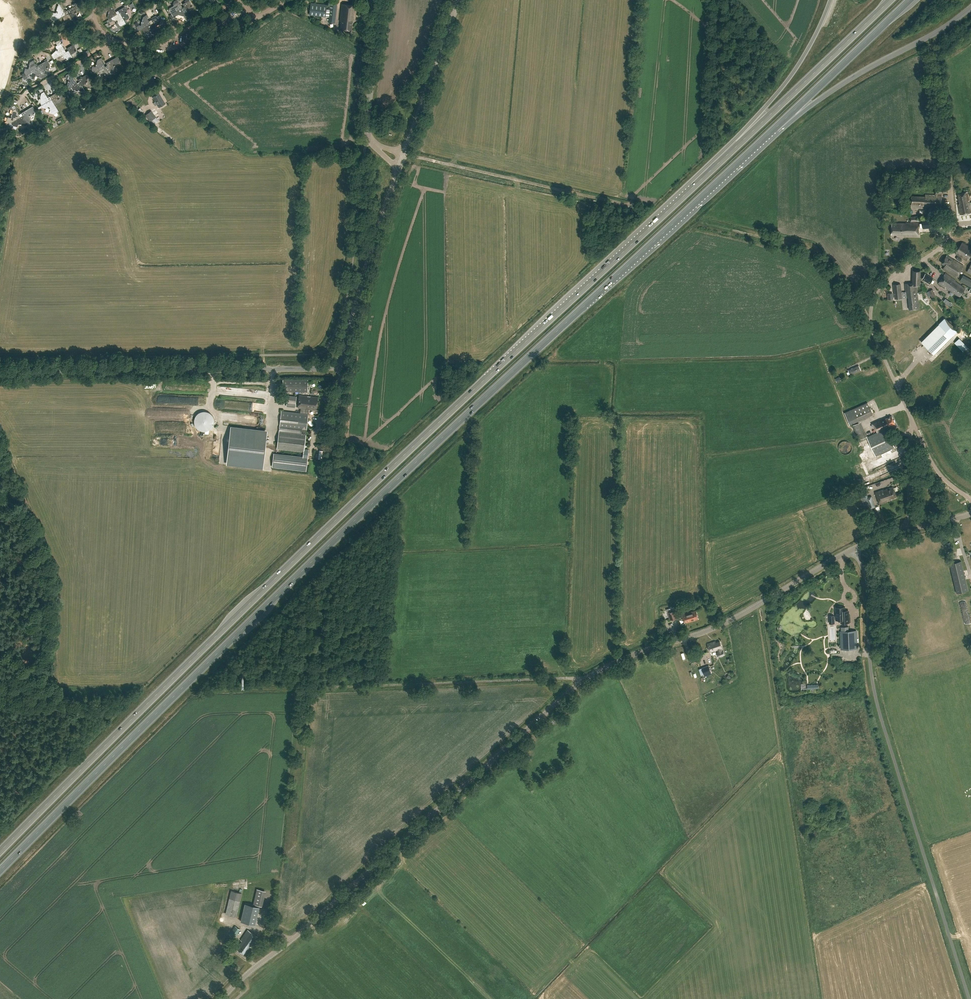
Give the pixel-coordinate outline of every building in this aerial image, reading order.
[(54,21),(62,17),(62,16),(66,14),(58,0),(57,1),(58,4),(59,3),(61,5),(59,6),(57,11),(57,12),(57,13),(57,14),(53,13),(52,16),(55,21),(54,21)] [(178,10),(182,7),(178,1),(180,1),(179,0),(176,0),(174,1),(173,6),(169,8),(169,10),(172,14),(178,10)] [(187,10),(191,8),(191,7),(192,7),(192,6),(192,5),(192,4),(190,0),(189,0),(183,4),(184,6),(187,10)] [(328,9),(327,9),(326,9),(327,4),(310,2),(308,15),(325,17),(326,16),(329,16),(328,20),(335,21),(337,2),(329,1),(328,9)] [(109,19),(111,18),(117,14),(112,6),(114,5),(113,3),(107,6),(106,8),(109,13),(108,17),(109,19)] [(76,11),(77,7),(76,5),(75,5),(74,4),(72,5),(73,7),(67,10),(68,13),(71,17),(75,14),(75,13),(76,13),(76,12),(76,11)] [(118,10),(119,13),(124,21),(128,18),(129,16),(127,12),(128,8),(127,5),(126,4),(123,5),(124,7),(118,10)] [(357,5),(342,4),(340,20),(341,21),(340,30),(352,31),(353,21),(355,21),(357,5)] [(187,10),(184,6),(182,7),(178,10),(180,14),(182,15),(183,16),(183,15),(184,15),(188,13),(189,15),(187,10)] [(66,14),(62,16),(62,17),(65,21),(66,21),(65,22),(67,22),(68,22),(72,20),(73,22),(74,21),(71,17),(68,13),(66,14)] [(124,21),(119,13),(117,14),(111,18),(112,20),(117,21),(119,25),(122,26),(126,23),(124,21)] [(147,26),(151,24),(147,18),(149,17),(147,14),(143,17),(142,21),(141,22),(142,23),(141,25),(139,25),(136,27),(139,31),(147,26)] [(155,26),(159,24),(160,23),(160,22),(161,17),(160,15),(157,17),(156,15),(151,18),(152,19),(151,20),(153,22),(155,26)] [(155,26),(153,22),(151,24),(147,26),(149,30),(153,31),(157,29),(158,31),(155,26)] [(55,59),(62,55),(66,52),(62,46),(64,45),(62,43),(56,46),(57,48),(57,50),(52,54),(55,59)] [(71,55),(71,54),(75,52),(76,48),(73,44),(75,43),(67,48),(68,50),(71,55)] [(71,55),(68,50),(66,52),(62,55),(65,59),(66,59),(66,60),(67,60),(67,59),(68,60),(72,57),(74,60),(71,54),(71,55)] [(105,66),(106,68),(110,66),(113,71),(114,71),(115,65),(121,62),(118,56),(106,63),(107,65),(105,66)] [(40,67),(45,76),(49,74),(50,71),(47,70),(48,67),(49,67),(50,64),(47,58),(44,60),(45,61),(38,65),(40,67)] [(99,72),(106,68),(105,66),(100,58),(97,60),(96,64),(95,65),(96,65),(95,67),(92,66),(91,69),(94,73),(96,72),(97,73),(99,72)] [(24,72),(27,76),(38,69),(34,62),(35,62),(34,59),(30,62),(28,69),(25,68),(24,72)] [(110,66),(106,68),(99,72),(100,73),(104,74),(106,75),(106,74),(110,75),(114,73),(113,71),(110,66)] [(45,76),(40,67),(38,69),(27,76),(27,77),(29,76),(31,78),(35,79),(36,76),(43,78),(45,76)] [(82,86),(86,83),(87,82),(87,83),(87,81),(88,77),(87,74),(78,79),(80,82),(82,86)] [(71,87),(77,83),(72,75),(69,77),(68,81),(67,82),(68,82),(67,85),(69,88),(66,90),(69,88),(71,87)] [(85,90),(82,86),(80,82),(77,83),(71,87),(73,90),(78,91),(82,92),(85,90)] [(45,103),(49,100),(46,94),(47,94),(46,91),(44,92),(42,93),(41,98),(40,97),(40,99),(40,100),(43,104),(40,105),(41,105),(43,104),(45,103)] [(54,103),(58,101),(58,100),(59,100),(59,99),(59,98),(59,97),(57,93),(59,92),(50,97),(51,99),(52,99),(54,103)] [(165,104),(159,93),(152,97),(155,102),(154,103),(155,104),(156,104),(158,108),(165,104)] [(45,103),(43,104),(44,106),(49,108),(48,108),(50,108),(51,108),(51,112),(53,112),(58,110),(54,103),(52,99),(51,99),(49,100),(45,103)] [(22,114),(23,117),(27,123),(27,124),(27,125),(28,127),(31,125),(28,121),(29,121),(31,113),(34,114),(35,109),(33,106),(21,113),(22,114)] [(17,120),(21,118),(16,109),(16,108),(13,110),(12,114),(11,114),(11,115),(11,116),(11,117),(8,117),(7,121),(9,124),(11,122),(12,123),(17,120)] [(159,115),(155,109),(145,115),(149,121),(151,120),(154,124),(158,121),(156,117),(159,115)] [(27,123),(23,117),(21,118),(17,120),(12,123),(13,125),(17,127),(18,123),(20,124),(20,125),(21,125),(21,124),(26,125),(27,125),(27,124),(27,123)] [(946,192),(946,187),(934,188),(934,193),(935,194),(935,195),(925,194),(925,197),(911,196),(911,207),(924,208),(924,206),(941,207),(942,195),(937,195),(937,193),(946,192)] [(967,193),(958,194),(960,204),(958,204),(960,215),(970,213),(970,211),(969,202),(967,193)] [(931,228),(931,220),(922,220),(923,228),(931,228)] [(918,223),(905,223),(905,224),(892,223),(892,234),(903,235),(903,236),(918,236),(918,223)] [(962,242),(955,254),(966,261),(970,254),(970,247),(962,242)] [(949,259),(946,257),(942,263),(945,265),(943,269),(956,277),(963,266),(950,258),(949,259)] [(920,286),(921,270),(913,270),(912,283),(905,284),(906,298),(908,298),(909,310),(919,309),(917,286),(920,286)] [(933,277),(925,274),(922,279),(930,283),(933,277)] [(955,281),(945,274),(938,284),(949,291),(949,290),(959,297),(965,289),(954,282),(955,281)] [(963,275),(960,281),(970,287),(970,279),(963,275)] [(958,331),(944,318),(921,341),(935,354),(958,331)] [(959,338),(954,343),(966,356),(970,352),(970,351),(959,338)] [(861,370),(859,366),(848,370),(850,375),(861,370)] [(308,391),(308,379),(283,379),(283,391),(308,391)] [(318,397),(299,395),(299,397),(287,395),(286,406),(298,407),(298,408),(316,410),(318,397)] [(853,409),(844,412),(850,424),(873,414),(867,402),(853,409)] [(304,449),(304,446),(306,435),(304,435),(305,430),(306,430),(308,414),(307,414),(308,410),(300,409),(299,413),(282,411),(280,427),(279,432),(277,448),(304,451),(303,454),(303,456),(274,453),(272,463),(272,467),(306,471),(306,467),(308,449),(304,449)] [(238,415),(220,414),(219,420),(237,422),(238,415)] [(895,423),(891,416),(882,420),(872,424),(873,427),(875,427),(877,432),(867,437),(875,456),(894,447),(886,428),(889,427),(889,426),(895,423)] [(867,436),(861,421),(853,425),(859,439),(867,436)] [(208,427),(211,426),(210,422),(197,424),(199,431),(208,429),(208,427)] [(264,460),(267,431),(233,427),(231,426),(226,465),(263,469),(264,460)] [(887,479),(888,483),(900,479),(899,475),(887,479)] [(896,497),(893,487),(884,490),(883,489),(875,492),(879,504),(888,501),(887,500),(896,497)] [(868,497),(867,494),(862,496),(864,502),(865,501),(866,507),(869,506),(870,509),(875,507),(872,496),(868,497)] [(968,590),(961,561),(949,563),(956,593),(968,590)] [(836,616),(834,616),(834,615),(829,615),(829,624),(835,623),(835,619),(836,619),(836,620),(843,620),(843,623),(849,622),(849,615),(845,615),(845,607),(842,607),(842,606),(841,606),(840,606),(839,606),(838,606),(838,607),(836,607),(836,616)] [(678,617),(676,609),(667,612),(670,620),(678,617)] [(699,618),(696,610),(691,612),(691,611),(682,614),(685,623),(695,620),(699,618)] [(852,630),(852,626),(845,627),(845,631),(840,631),(840,649),(858,649),(857,630),(852,630)] [(716,642),(716,641),(707,643),(710,651),(718,649),(719,652),(717,652),(718,656),(725,655),(724,651),(722,651),(721,648),(722,647),(720,641),(716,642)] [(711,672),(709,666),(702,669),(704,674),(711,672)] [(264,890),(256,888),(253,904),(261,906),(264,890)] [(241,893),(231,890),(225,914),(239,917),(241,909),(238,909),(241,893)] [(245,903),(241,921),(255,925),(259,907),(245,903)] [(220,927),(229,932),(232,927),(223,921),(220,927)] [(240,929),(234,926),(229,935),(234,938),(240,929)] [(258,936),(248,930),(241,940),(243,941),(237,949),(245,954),(250,946),(251,947),(258,936)]
